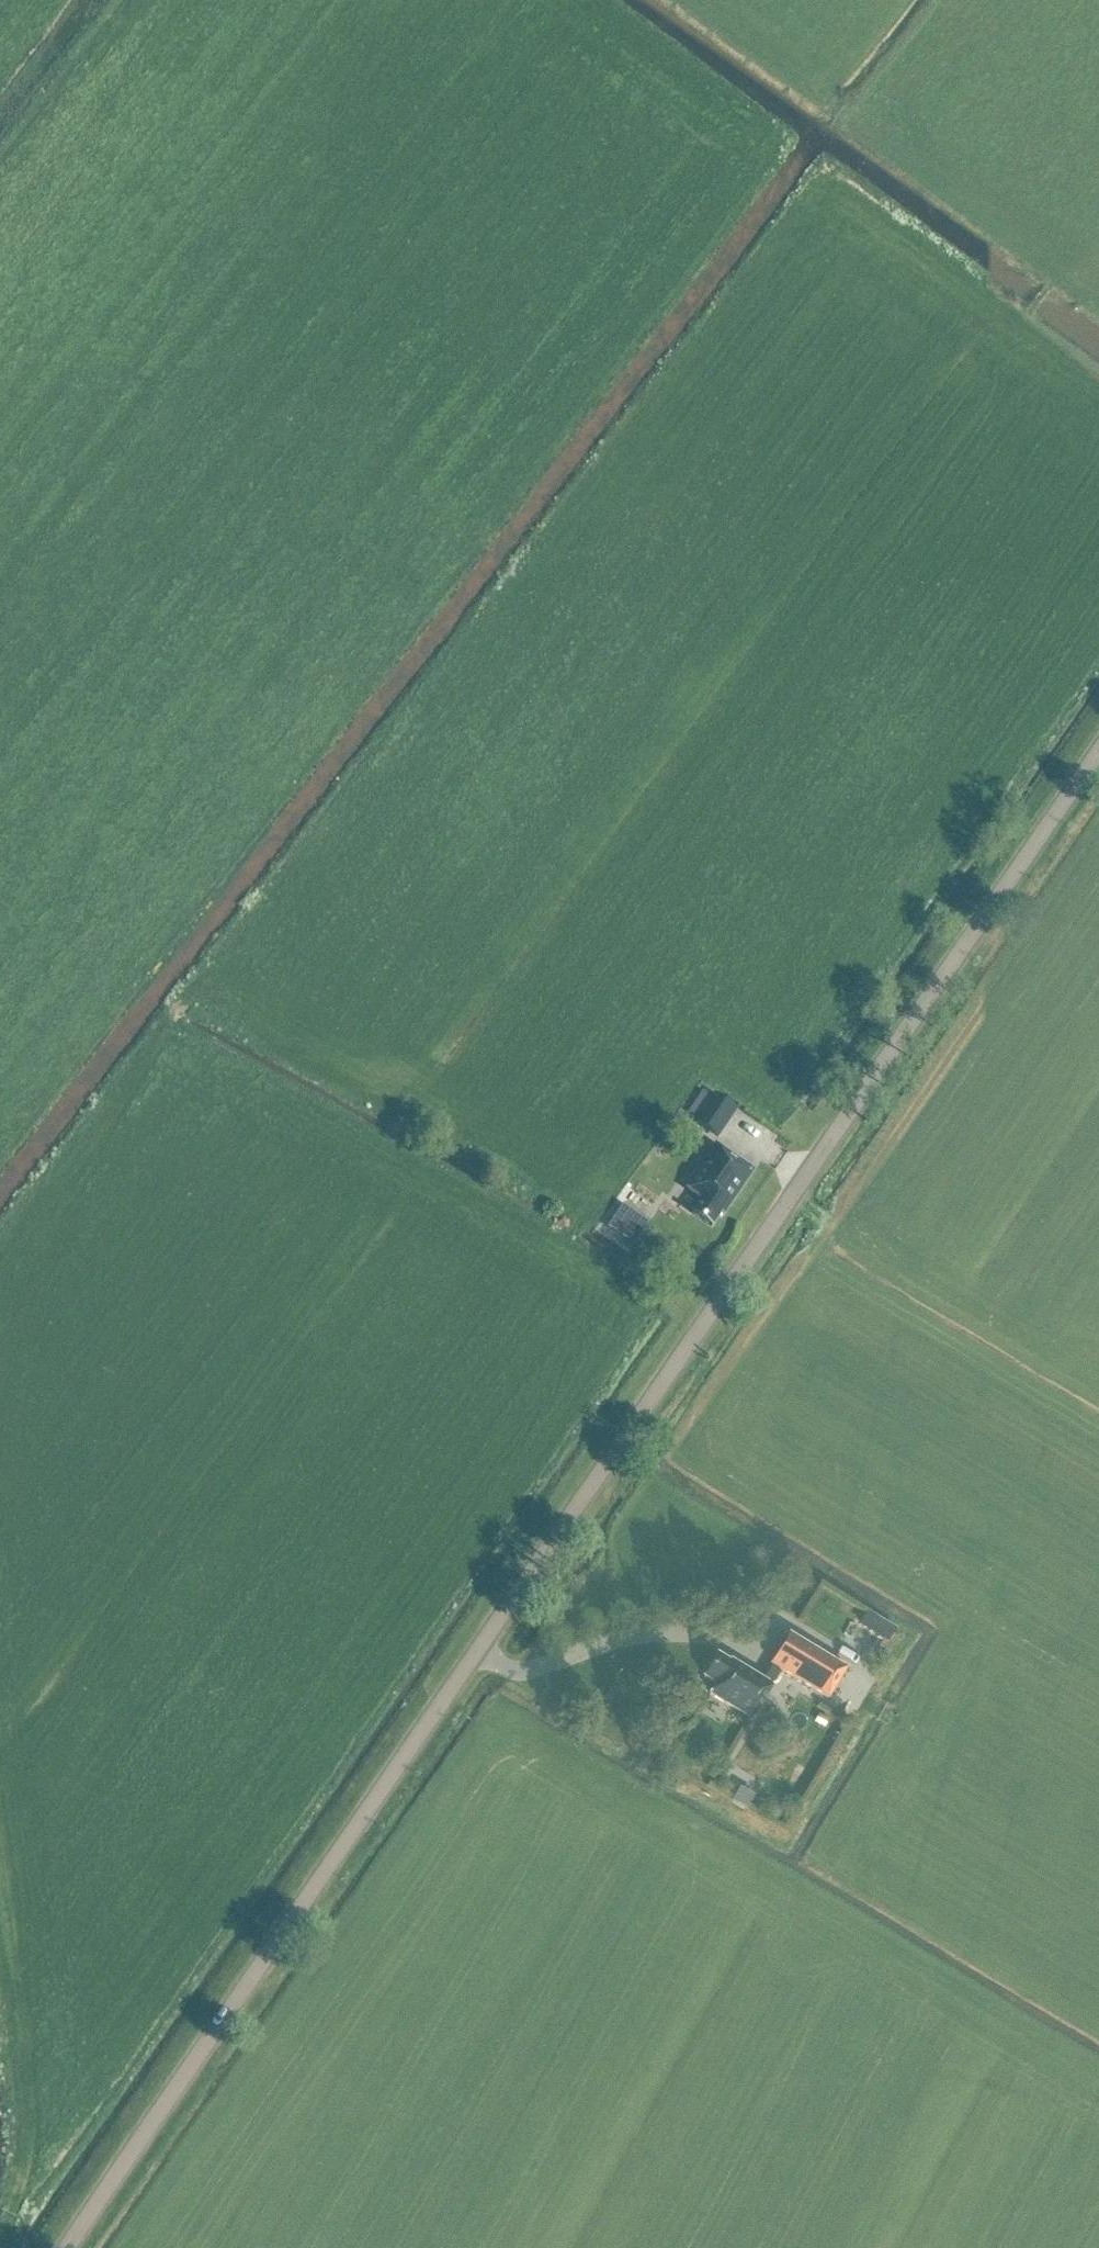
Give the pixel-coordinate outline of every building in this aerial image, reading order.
[(688,1113),(696,1119),(712,1097),(703,1091),(688,1113)] [(735,1109),(713,1095),(712,1097),(696,1119),(695,1122),(716,1137),(735,1109)] [(723,1214),(726,1215),(754,1170),(714,1146),(687,1191),(703,1201),(693,1215),(714,1228),(723,1214)] [(648,1224),(623,1207),(609,1227),(634,1244),(648,1224)] [(891,1642),(900,1628),(870,1607),(861,1621),(891,1642)] [(827,1699),(845,1669),(789,1634),(771,1664),(772,1665),(763,1680),(730,1660),(728,1662),(716,1655),(703,1677),(715,1684),(709,1694),(752,1720),(772,1686),(771,1685),(780,1670),(827,1699)] [(745,1810),(753,1796),(739,1787),(730,1802),(745,1810)]
